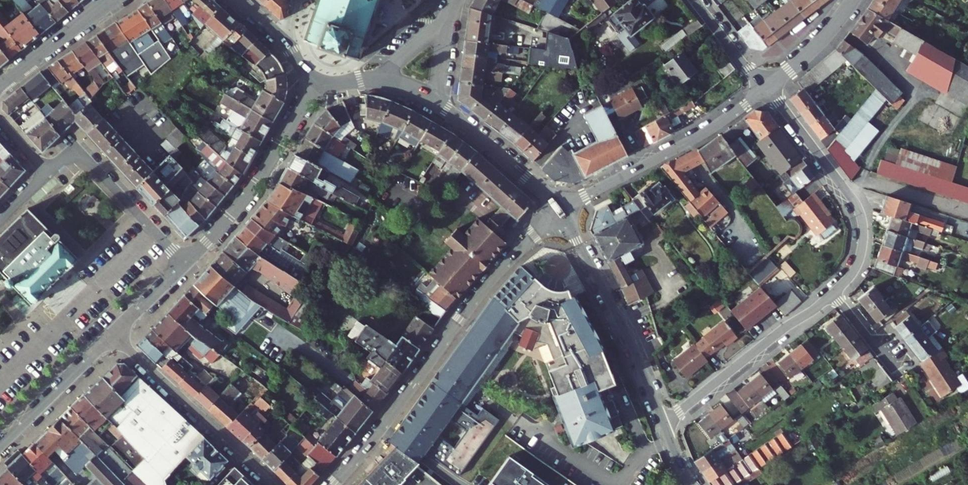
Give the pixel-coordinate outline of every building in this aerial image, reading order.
[(43,33),(60,19),(46,4),(44,1),(36,7),(30,0),(18,0),(26,10),(43,33)] [(60,19),(83,1),(82,0),(51,0),(46,4),(60,19)] [(168,25),(180,16),(169,0),(152,0),(151,1),(165,21),(168,25)] [(186,0),(169,0),(180,16),(186,23),(192,19),(182,5),(188,2),(186,0)] [(204,6),(196,14),(206,28),(210,23),(224,8),(216,0),(197,0),(204,6)] [(266,3),(283,19),(288,18),(295,0),(269,0),(266,3)] [(309,41),(322,46),(320,52),(332,57),(344,62),(346,56),(358,61),(382,0),(323,0),(309,41)] [(473,10),(496,17),(504,0),(478,0),(473,10)] [(534,14),(538,7),(537,6),(525,0),(508,0),(534,14)] [(566,0),(540,0),(537,6),(538,7),(550,13),(557,17),(566,0)] [(599,16),(610,8),(616,3),(614,0),(589,0),(599,16)] [(638,0),(635,0),(616,14),(619,18),(614,22),(622,34),(620,35),(632,51),(641,44),(633,33),(654,17),(646,7),(644,7),(638,0)] [(768,0),(748,0),(757,11),(769,2),(768,0)] [(807,20),(820,9),(813,0),(795,0),(793,2),(807,20)] [(820,9),(832,0),(813,0),(820,9)] [(865,14),(887,25),(902,0),(874,0),(865,14)] [(165,21),(151,1),(141,7),(155,27),(165,21)] [(807,20),(793,2),(766,23),(780,41),(807,20)] [(25,48),(43,33),(26,10),(13,20),(0,4),(0,17),(8,27),(25,48)] [(155,27),(141,7),(121,20),(147,56),(151,53),(148,50),(160,42),(153,32),(157,29),(155,27)] [(232,36),(243,25),(224,8),(210,23),(224,36),(208,53),(212,56),(232,36)] [(584,35),(613,13),(610,8),(599,16),(581,29),(580,30),(584,35)] [(497,33),(493,33),(496,17),(473,10),(467,43),(509,48),(510,43),(508,43),(508,39),(496,37),(497,33)] [(580,30),(581,29),(571,24),(557,17),(550,13),(540,30),(551,34),(568,39),(580,30)] [(887,25),(865,14),(849,36),(865,48),(873,38),(879,42),(886,33),(896,40),(894,44),(905,50),(901,57),(913,63),(923,45),(887,25)] [(8,27),(0,17),(0,32),(1,33),(0,34),(0,43),(13,57),(25,48),(8,27)] [(147,56),(121,20),(100,34),(123,62),(133,74),(149,62),(156,71),(176,56),(164,39),(160,42),(148,50),(151,53),(147,56)] [(677,45),(703,28),(698,22),(673,39),(677,45)] [(756,30),(752,26),(741,35),(754,51),(765,52),(780,41),(766,23),(756,30)] [(249,30),(244,24),(243,25),(232,36),(238,41),(249,30)] [(157,29),(153,32),(160,42),(164,39),(157,29)] [(265,60),(272,53),(249,30),(238,41),(233,47),(239,51),(245,45),(250,49),(265,60)] [(584,35),(580,30),(568,39),(570,46),(584,35)] [(511,40),(511,36),(497,33),(496,37),(508,39),(508,43),(510,43),(511,40)] [(123,62),(100,34),(89,41),(107,62),(110,67),(118,60),(122,64),(123,62)] [(532,66),(577,71),(570,46),(568,39),(551,34),(547,53),(533,52),(532,66)] [(76,49),(88,63),(97,74),(108,85),(111,82),(100,68),(107,62),(89,41),(76,49)] [(13,57),(0,43),(0,68),(13,57)] [(516,56),(517,49),(509,48),(467,43),(467,46),(465,57),(490,61),(491,53),(516,56)] [(902,95),(843,43),(835,55),(845,64),(876,93),(887,103),(897,113),(907,103),(901,97),(902,95)] [(923,45),(913,63),(906,74),(938,92),(961,65),(923,45)] [(74,73),(88,63),(76,49),(62,59),(74,73)] [(265,60),(250,49),(246,55),(259,66),(265,60)] [(283,64),(281,62),(272,53),(265,60),(259,66),(265,71),(269,79),(269,90),(286,100),(288,90),(288,84),(284,66),(283,64)] [(696,73),(682,55),(665,67),(679,84),(696,73)] [(821,66),(830,76),(845,64),(835,55),(821,66)] [(498,67),(499,62),(490,61),(465,57),(463,70),(504,75),(515,76),(516,70),(498,67)] [(87,88),(74,73),(62,59),(52,65),(65,82),(68,80),(76,90),(78,88),(83,94),(79,99),(81,102),(91,94),(87,88)] [(735,72),(726,60),(713,69),(722,81),(735,72)] [(56,83),(59,87),(65,82),(52,65),(45,70),(49,74),(56,83)] [(961,65),(938,92),(967,105),(967,69),(961,65)] [(830,76),(821,66),(809,76),(818,87),(830,76)] [(43,96),(42,93),(56,83),(49,74),(45,70),(24,84),(32,94),(37,100),(43,96)] [(118,76),(113,70),(110,72),(116,78),(118,76)] [(484,82),(502,84),(504,75),(463,70),(460,85),(483,88),(484,82)] [(96,81),(87,88),(91,94),(95,98),(108,85),(97,74),(92,78),(96,81)] [(797,85),(803,92),(789,102),(801,117),(816,106),(808,95),(818,87),(809,76),(797,85)] [(140,83),(136,77),(126,86),(131,91),(140,83)] [(16,108),(27,98),(32,94),(24,84),(6,99),(6,107),(17,119),(21,114),(16,108)] [(487,106),(481,101),(483,88),(460,85),(458,102),(484,124),(499,106),(501,103),(510,92),(504,91),(500,96),(498,94),(487,106)] [(646,98),(652,94),(647,85),(641,89),(646,98)] [(275,120),(283,106),(286,100),(269,90),(268,89),(261,100),(242,88),(236,96),(275,120)] [(519,93),(513,88),(510,92),(501,103),(506,108),(519,93)] [(633,94),(631,91),(610,102),(612,106),(604,110),(608,118),(616,114),(618,117),(640,106),(638,103),(646,98),(641,89),(633,94)] [(236,96),(230,92),(224,101),(231,105),(236,96)] [(851,125),(841,138),(837,142),(847,154),(869,126),(887,103),(876,93),(851,125)] [(37,100),(32,94),(27,98),(39,110),(43,107),(37,100)] [(74,104),(82,113),(94,103),(97,100),(95,98),(91,94),(81,102),(79,99),(74,104)] [(362,105),(362,112),(362,121),(384,121),(393,100),(382,95),(373,94),(369,94),(369,105),(362,105)] [(272,125),(275,120),(236,96),(231,105),(251,118),(245,127),(264,139),(272,125)] [(58,107),(53,101),(44,109),(63,132),(70,125),(76,119),(82,113),(74,104),(69,98),(58,107)] [(328,106),(319,116),(315,122),(346,143),(344,135),(346,132),(347,133),(355,128),(353,121),(349,113),(344,99),(329,107),(328,106)] [(402,131),(414,109),(393,100),(384,121),(402,131)] [(662,115),(633,133),(645,149),(673,135),(671,131),(680,126),(674,116),(690,105),(687,100),(662,115)] [(82,113),(76,119),(78,121),(88,131),(106,115),(94,103),(82,113)] [(513,118),(504,110),(499,106),(484,124),(498,136),(513,118)] [(604,110),(602,106),(582,116),(597,144),(572,156),(569,154),(567,156),(561,151),(540,173),(546,178),(554,185),(564,185),(575,184),(627,158),(608,118),(604,110)] [(826,119),(816,106),(801,117),(811,131),(826,119)] [(43,107),(39,110),(23,125),(46,149),(54,141),(63,132),(44,109),(43,107)] [(419,140),(431,119),(414,109),(402,131),(399,137),(398,138),(415,147),(419,140)] [(362,121),(362,112),(349,113),(353,121),(362,121)] [(770,115),(756,113),(721,137),(726,143),(733,138),(735,140),(751,130),(762,144),(779,132),(781,131),(770,115)] [(156,168),(106,115),(88,131),(112,156),(139,184),(156,168)] [(238,139),(258,151),(261,145),(264,139),(245,127),(224,115),(221,121),(217,118),(215,121),(230,134),(238,139)] [(522,156),(538,139),(533,134),(545,120),(541,117),(528,131),(512,148),(522,156)] [(528,131),(513,118),(498,136),(512,148),(528,131)] [(453,132),(451,130),(431,119),(419,140),(440,151),(453,132)] [(836,132),(826,119),(811,131),(821,143),(836,132)] [(845,121),(836,132),(841,138),(851,125),(845,121)] [(346,143),(315,122),(306,136),(338,156),(346,143)] [(221,151),(244,174),(251,162),(258,151),(238,139),(232,147),(209,123),(201,130),(208,138),(221,151)] [(181,125),(164,141),(172,152),(179,145),(190,135),(181,125)] [(855,165),(880,135),(869,126),(847,154),(855,165)] [(546,129),(538,139),(522,156),(533,166),(558,138),(546,129)] [(451,160),(466,141),(453,132),(440,151),(434,160),(444,169),(451,160)] [(799,155),(798,156),(779,132),(762,144),(760,146),(783,177),(804,161),(799,155)] [(8,154),(0,163),(0,171),(13,184),(21,174),(29,165),(0,135),(0,147),(8,154)] [(338,156),(306,136),(296,153),(331,174),(347,184),(357,168),(338,156)] [(726,143),(721,137),(697,154),(704,164),(708,170),(733,152),(730,149),(726,143)] [(236,183),(244,175),(244,174),(221,151),(208,138),(202,144),(223,166),(221,168),(236,183)] [(463,171),(478,151),(468,143),(466,141),(451,160),(456,164),(444,179),(452,184),(463,171)] [(730,149),(733,152),(739,160),(748,172),(759,162),(741,141),(730,149)] [(847,154),(837,142),(829,153),(853,184),(862,174),(855,165),(847,154)] [(183,149),(179,145),(172,152),(176,156),(183,149)] [(921,175),(954,185),(958,169),(890,147),(885,164),(921,175)] [(534,202),(497,167),(478,151),(463,171),(505,209),(495,221),(502,228),(513,216),(518,220),(534,202)] [(156,168),(139,184),(141,186),(147,192),(156,201),(170,188),(167,184),(173,178),(185,166),(176,156),(172,152),(156,168)] [(331,174),(296,153),(290,164),(289,166),(333,192),(346,199),(356,205),(359,198),(341,188),(340,190),(327,181),(331,174)] [(689,203),(700,215),(716,235),(734,220),(697,176),(691,181),(682,170),(693,164),(695,167),(704,164),(697,154),(677,163),(675,161),(660,168),(689,203)] [(731,166),(758,200),(765,194),(748,172),(739,160),(731,166)] [(796,195),(817,179),(804,161),(783,177),(781,179),(794,196),(796,195)] [(878,176),(917,189),(921,175),(885,164),(882,163),(878,176)] [(333,192),(289,166),(283,175),(280,181),(302,192),(314,198),(317,193),(328,200),(333,192)] [(211,179),(226,193),(236,183),(221,168),(218,172),(221,174),(216,179),(213,177),(211,179)] [(13,184),(0,171),(0,193),(2,195),(13,184)] [(954,185),(921,175),(917,189),(954,201),(959,187),(954,185)] [(156,201),(187,234),(193,227),(206,214),(185,190),(173,178),(167,184),(170,188),(156,201)] [(226,193),(211,179),(202,189),(217,202),(226,193)] [(302,192),(280,181),(278,183),(267,198),(304,219),(349,244),(363,222),(353,218),(343,233),(314,218),(319,210),(320,210),(323,203),(314,198),(302,192)] [(74,183),(70,187),(74,191),(78,187),(74,183)] [(652,188),(650,185),(632,199),(640,209),(641,211),(648,206),(655,214),(671,201),(673,204),(676,200),(664,187),(663,188),(658,183),(652,188)] [(185,190),(206,214),(217,202),(202,189),(197,195),(195,196),(191,193),(193,191),(189,186),(185,190)] [(967,205),(967,190),(959,187),(954,201),(967,205)] [(794,212),(804,205),(796,195),(794,196),(777,209),(785,219),(791,215),(794,212)] [(820,203),(815,196),(804,205),(794,212),(799,219),(801,217),(817,239),(819,237),(823,243),(836,233),(832,228),(834,226),(818,204),(820,203)] [(278,234),(288,219),(300,226),(304,219),(267,198),(250,217),(278,234)] [(640,209),(632,199),(608,212),(611,217),(622,211),(626,217),(635,212),(640,209)] [(887,199),(881,215),(892,219),(926,230),(930,221),(908,214),(911,207),(887,199)] [(700,215),(689,203),(684,207),(695,219),(700,215)] [(31,206),(0,237),(0,265),(11,276),(8,278),(15,285),(17,282),(37,301),(58,280),(81,256),(61,236),(63,233),(60,231),(57,232),(31,206)] [(594,213),(588,230),(591,236),(626,217),(622,211),(611,217),(608,212),(606,206),(594,213)] [(638,218),(645,215),(641,211),(640,209),(635,212),(638,218)] [(642,226),(650,222),(645,215),(638,218),(642,226)] [(794,221),(791,215),(785,219),(789,224),(794,221)] [(287,245),(289,241),(278,234),(250,217),(245,223),(267,240),(273,244),(276,239),(279,242),(280,240),(287,245)] [(500,238),(506,231),(502,228),(495,221),(490,217),(484,225),(477,219),(463,235),(456,229),(445,243),(451,249),(429,274),(457,299),(506,244),(500,238)] [(644,297),(647,307),(659,300),(647,278),(638,284),(634,277),(632,278),(627,265),(645,254),(626,217),(591,236),(619,289),(623,297),(642,289),(644,297)] [(926,230),(892,219),(887,234),(916,243),(919,236),(930,240),(933,232),(926,230)] [(941,234),(944,225),(930,221),(926,230),(933,232),(941,234)] [(301,258),(285,248),(283,246),(280,250),(273,244),(267,240),(245,223),(237,232),(235,234),(260,252),(297,279),(312,256),(305,252),(301,258)] [(680,256),(662,233),(655,239),(673,262),(680,256)] [(252,262),(260,252),(235,234),(229,241),(227,243),(252,262)] [(916,243),(887,234),(882,248),(911,258),(913,251),(923,254),(926,247),(916,243)] [(252,262),(227,243),(222,249),(247,269),(252,262)] [(369,269),(375,262),(352,247),(346,256),(369,269)] [(882,248),(873,273),(893,280),(899,262),(930,272),(932,264),(911,258),(882,248)] [(235,283),(247,269),(222,249),(217,254),(209,263),(235,283)] [(273,279),(289,292),(297,279),(260,252),(252,262),(273,278),(273,279)] [(779,269),(769,257),(749,273),(759,285),(779,269)] [(235,283),(209,263),(205,267),(197,277),(193,281),(215,300),(221,306),(228,299),(233,293),(255,311),(261,304),(240,287),(235,283)] [(548,339),(554,356),(557,365),(552,367),(555,376),(550,377),(571,435),(621,417),(612,391),(609,393),(607,388),(610,387),(607,380),(616,376),(604,344),(607,343),(575,291),(571,294),(566,287),(560,289),(553,290),(548,289),(541,287),(520,268),(492,297),(429,384),(460,406),(510,335),(521,337),(528,346),(537,339),(548,339)] [(457,299),(429,274),(426,272),(413,287),(423,294),(446,311),(457,299)] [(206,310),(215,300),(193,281),(183,291),(206,310)] [(244,286),(242,285),(240,287),(261,304),(300,328),(310,307),(294,295),(287,308),(247,283),(244,286)] [(764,316),(776,306),(774,304),(760,287),(730,311),(745,332),(761,318),(753,309),(756,307),(764,316)] [(628,305),(644,297),(642,289),(623,297),(626,306),(628,305)] [(867,313),(883,301),(873,289),(857,301),(867,313)] [(785,295),(795,307),(801,303),(790,290),(785,295)] [(206,310),(183,291),(168,309),(189,327),(191,329),(221,353),(229,343),(194,314),(196,311),(202,317),(207,316),(210,312),(206,310)] [(255,311),(233,293),(228,299),(250,316),(255,311)] [(439,321),(446,311),(423,294),(419,298),(422,301),(420,303),(423,306),(422,307),(439,321)] [(780,299),(790,312),(795,307),(785,295),(780,299)] [(632,314),(647,307),(644,297),(628,305),(632,314)] [(233,316),(226,325),(236,332),(250,316),(228,299),(221,306),(233,316)] [(790,312),(780,299),(774,304),(776,306),(785,316),(790,312)] [(883,301),(867,313),(875,323),(891,311),(883,301)] [(761,318),(764,316),(756,307),(753,309),(761,318)] [(191,329),(189,327),(168,309),(152,326),(178,350),(180,351),(190,340),(194,343),(191,347),(205,357),(208,353),(216,360),(221,353),(191,329)] [(895,326),(892,328),(902,341),(918,329),(905,313),(892,323),(895,326)] [(833,340),(849,327),(840,315),(823,327),(833,340)] [(418,350),(433,329),(416,316),(401,337),(418,349),(418,350)] [(724,321),(694,345),(704,358),(727,340),(729,342),(736,337),(724,321)] [(395,345),(366,322),(352,339),(368,352),(371,349),(384,361),(384,360),(395,345)] [(918,329),(902,341),(911,352),(927,340),(931,337),(935,334),(926,323),(918,329)] [(178,350),(152,326),(149,330),(145,334),(167,355),(169,353),(172,356),(174,354),(178,358),(183,354),(180,351),(178,350)] [(841,351),(858,339),(849,327),(833,340),(841,351)] [(140,339),(137,343),(162,366),(172,356),(169,353),(167,355),(145,334),(140,339)] [(395,345),(384,360),(384,361),(400,373),(418,350),(418,349),(401,337),(395,345)] [(931,337),(927,340),(936,353),(941,350),(931,337)] [(841,351),(850,363),(867,351),(858,339),(841,351)] [(927,340),(911,352),(920,364),(936,353),(927,340)] [(820,358),(808,343),(790,357),(802,372),(820,358)] [(704,358),(694,345),(672,363),(685,379),(707,361),(704,358)] [(368,352),(364,358),(367,360),(366,361),(373,366),(374,364),(377,367),(379,368),(384,361),(371,349),(368,352)] [(955,380),(944,361),(947,359),(941,350),(936,353),(920,364),(942,400),(956,391),(959,397),(967,392),(967,387),(961,377),(955,380)] [(860,367),(873,359),(868,353),(856,361),(860,367)] [(172,356),(162,366),(167,371),(176,363),(177,363),(180,360),(178,358),(174,354),(172,356)] [(802,372),(790,357),(777,366),(789,381),(802,372)] [(858,369),(864,379),(866,378),(880,368),(873,359),(860,367),(858,369)] [(117,361),(112,366),(91,388),(84,394),(122,433),(145,456),(132,468),(140,476),(149,484),(166,484),(163,478),(181,459),(203,437),(124,362),(117,361)] [(379,368),(377,367),(368,379),(386,393),(400,373),(384,361),(379,368)] [(176,363),(167,371),(179,382),(191,369),(188,367),(185,370),(181,366),(182,365),(179,363),(178,364),(177,363),(176,363)] [(880,368),(866,378),(871,384),(885,375),(880,368)] [(191,369),(179,382),(195,397),(204,388),(199,383),(191,375),(193,371),(191,369)] [(361,373),(356,369),(353,373),(356,380),(361,373)] [(747,385),(760,401),(763,405),(776,396),(760,375),(747,385)] [(871,384),(868,387),(872,394),(891,382),(885,375),(871,384)] [(204,388),(195,397),(206,408),(218,395),(210,388),(218,379),(215,376),(208,384),(204,388)] [(368,390),(366,393),(378,403),(386,393),(368,379),(366,377),(360,384),(368,390)] [(337,418),(354,433),(373,410),(344,385),(343,387),(331,378),(329,381),(350,400),(342,410),(315,387),(311,392),(316,397),(315,399),(337,418)] [(202,379),(199,383),(204,388),(208,384),(206,382),(202,379)] [(218,395),(206,408),(226,427),(238,414),(227,404),(238,392),(229,384),(218,395)] [(429,384),(388,442),(396,447),(418,464),(425,454),(458,479),(498,422),(481,410),(476,418),(459,406),(460,406),(429,384)] [(725,396),(740,416),(760,401),(747,385),(736,393),(733,389),(725,396)] [(788,397),(780,388),(777,391),(783,400),(788,397)] [(122,433),(84,394),(72,406),(92,426),(101,436),(109,429),(118,438),(122,433)] [(893,394),(877,404),(897,435),(916,424),(899,399),(897,400),(893,394)] [(251,418),(235,434),(241,440),(258,424),(261,420),(265,424),(268,427),(281,414),(261,396),(256,402),(260,405),(256,410),(260,411),(265,416),(263,418),(258,413),(252,419),(251,418)] [(238,414),(226,427),(235,434),(251,418),(252,419),(258,413),(260,411),(256,410),(260,405),(256,402),(253,398),(238,414)] [(72,406),(61,417),(97,455),(126,484),(149,484),(140,476),(132,468),(113,448),(110,445),(108,443),(103,448),(86,431),(92,426),(72,406)] [(734,422),(721,406),(709,415),(721,431),(734,422)] [(721,431),(709,415),(697,424),(709,440),(721,431)] [(97,455),(61,417),(42,436),(56,450),(79,474),(87,465),(97,455)] [(745,425),(739,417),(737,419),(743,427),(745,425)] [(309,427),(299,418),(293,426),(302,434),(309,427)] [(354,433),(337,418),(318,441),(335,457),(354,433)] [(263,432),(248,446),(261,459),(284,438),(293,426),(289,422),(271,440),(263,432)] [(258,424),(241,440),(248,446),(263,432),(268,427),(265,424),(262,428),(258,424)] [(113,448),(132,468),(145,456),(122,433),(118,438),(110,445),(113,448)] [(297,447),(306,437),(302,434),(291,445),(284,438),(261,459),(274,472),(289,456),(297,447)] [(315,446),(318,441),(309,434),(306,437),(315,446)] [(727,439),(723,434),(717,439),(720,443),(727,439)] [(741,460),(735,464),(737,466),(750,457),(756,467),(788,447),(780,434),(741,460)] [(42,436),(24,453),(47,478),(54,484),(59,484),(56,483),(66,474),(49,457),(56,450),(42,436)] [(226,459),(203,437),(181,459),(185,463),(189,458),(191,460),(190,462),(191,463),(184,470),(199,484),(201,484),(226,459)] [(315,446),(306,437),(297,447),(306,456),(307,455),(315,446)] [(692,462),(699,473),(718,460),(734,450),(727,439),(720,443),(692,462)] [(318,477),(330,464),(335,457),(318,441),(315,446),(307,455),(313,460),(315,463),(310,469),(318,477)] [(359,484),(398,484),(399,484),(400,484),(404,484),(407,483),(403,480),(415,468),(418,464),(396,447),(359,484)] [(734,450),(718,460),(699,473),(707,483),(725,471),(727,469),(735,464),(741,460),(734,450)] [(24,453),(9,468),(25,484),(35,484),(38,482),(42,484),(54,484),(47,478),(24,453)] [(97,455),(87,465),(97,475),(86,484),(126,484),(97,455)] [(284,482),(299,466),(289,456),(274,472),(284,482)] [(707,483),(708,484),(728,484),(755,468),(756,467),(750,457),(737,466),(735,464),(727,469),(725,471),(707,483)] [(489,484),(545,484),(508,458),(489,484)] [(315,463),(313,460),(307,466),(310,469),(315,463)] [(233,466),(215,484),(253,484),(233,466)] [(318,477),(310,469),(306,473),(299,466),(284,482),(287,484),(311,484),(318,477)] [(9,468),(0,477),(8,484),(25,484),(9,468)] [(728,484),(744,484),(760,474),(755,468),(728,484)] [(0,477),(0,484),(8,484),(0,477)]
